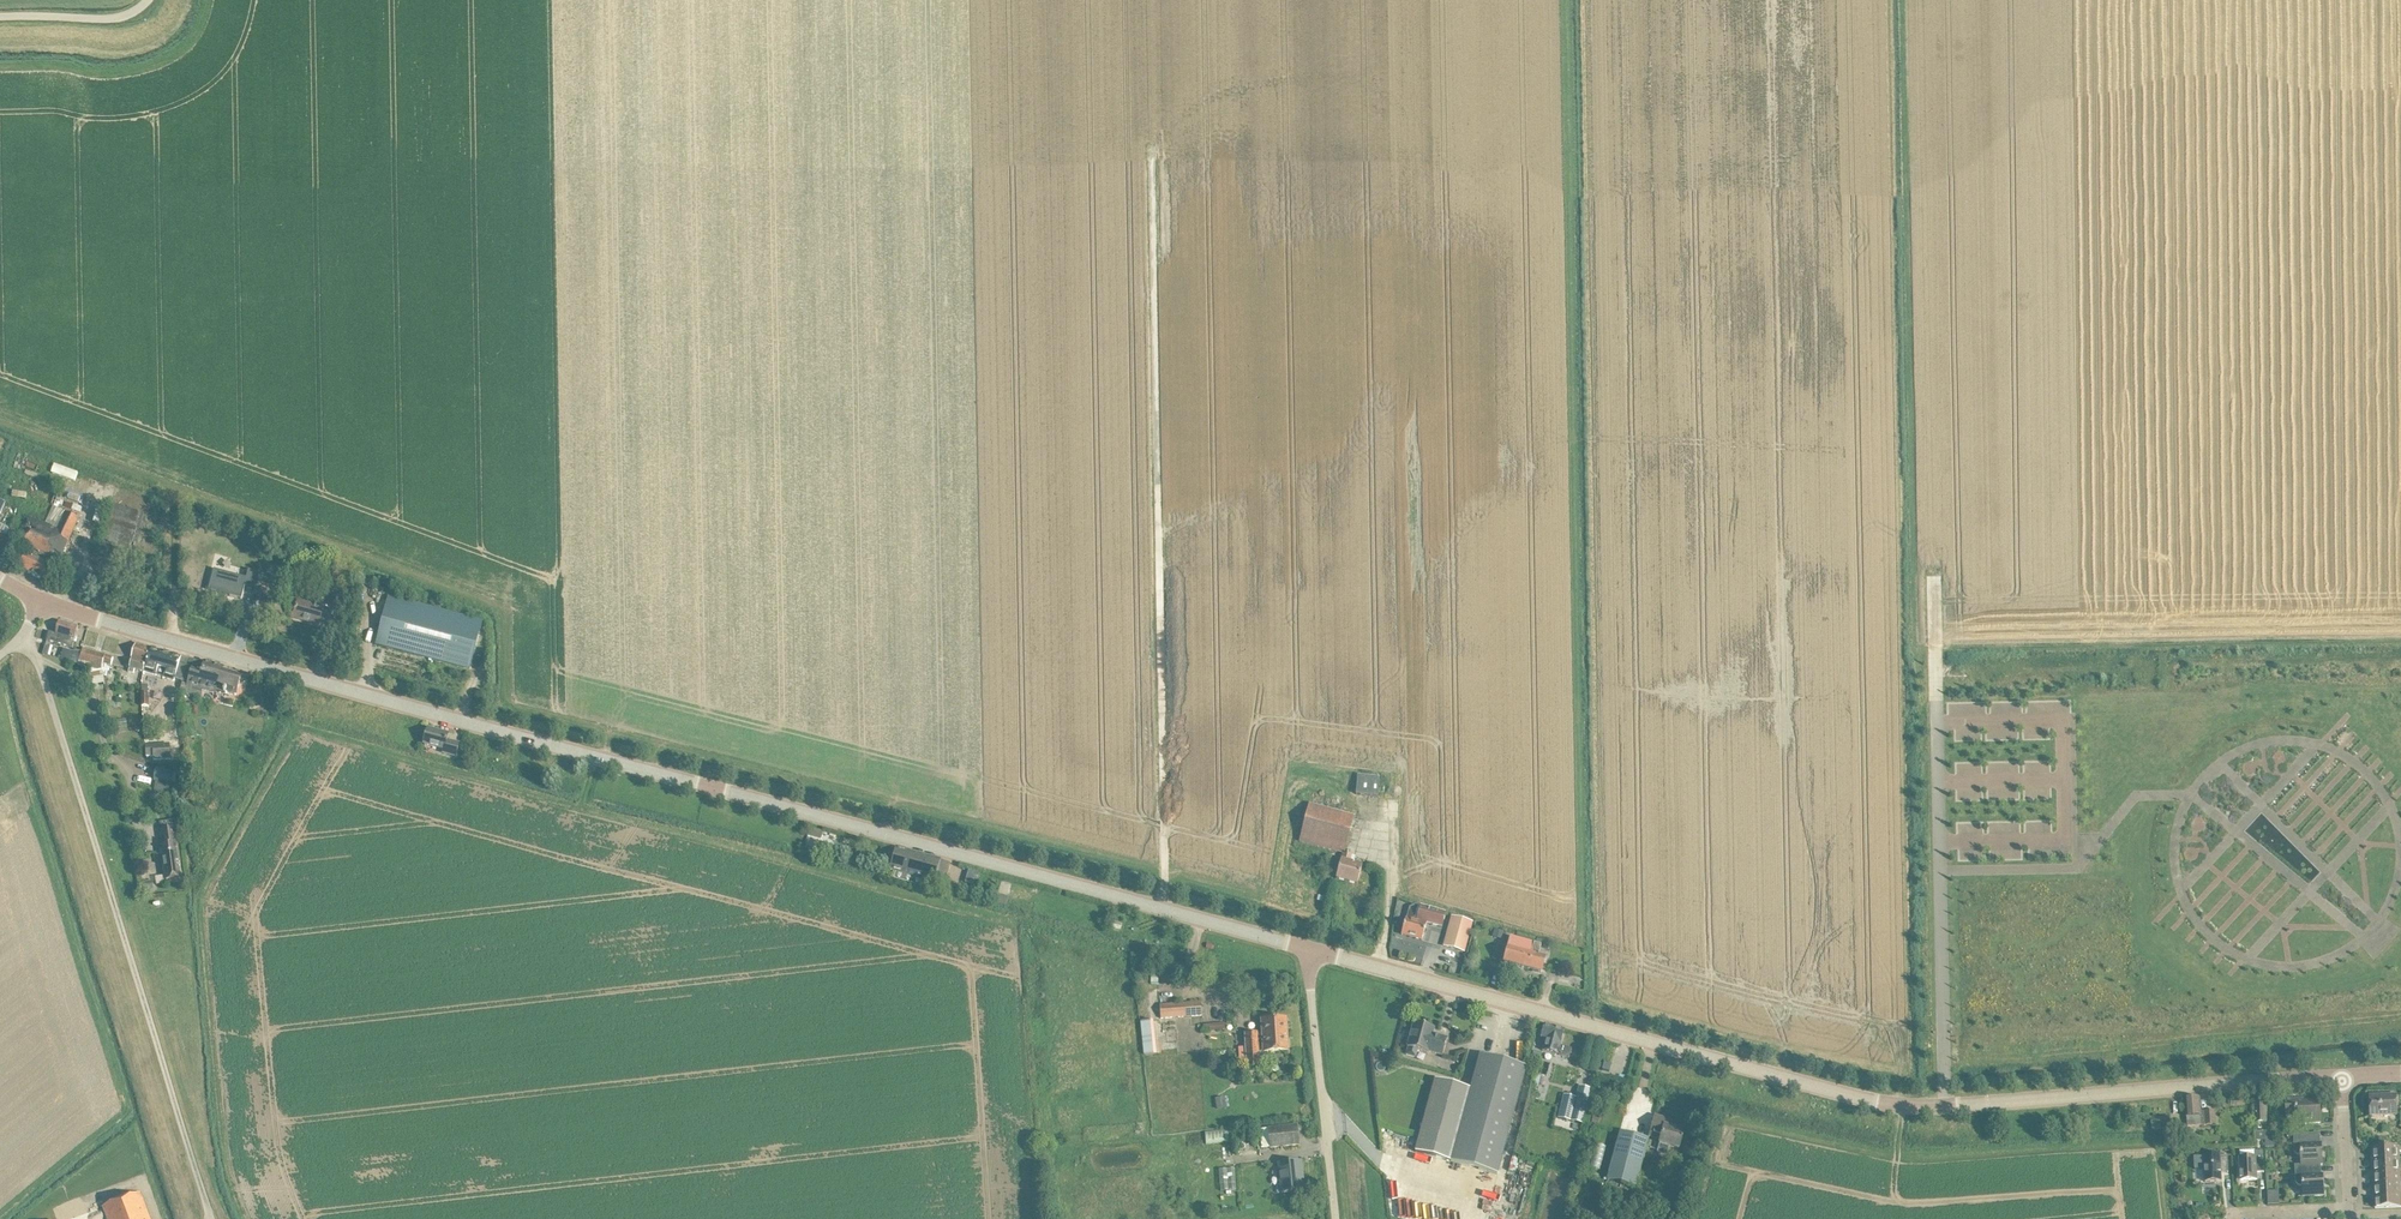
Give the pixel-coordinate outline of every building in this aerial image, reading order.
[(61,486),(58,499),(64,500),(67,488),(61,486)] [(124,561),(125,557),(138,512),(111,504),(97,554),(124,561)] [(62,555),(79,518),(53,507),(44,526),(23,517),(19,526),(12,523),(9,531),(23,537),(19,545),(29,549),(20,569),(46,581),(52,567),(49,565),(55,552),(62,555)] [(1,547),(4,539),(9,529),(0,525),(0,549),(1,547)] [(214,571),(209,591),(242,601),(245,589),(254,591),(258,574),(248,572),(246,580),(214,571)] [(341,614),(344,603),(345,598),(333,595),(329,610),(341,614)] [(470,669),(482,622),(389,597),(377,644),(470,669)] [(314,607),(298,602),(293,618),(319,625),(324,607),(314,605),(314,607)] [(76,635),(76,633),(78,627),(59,622),(56,634),(49,632),(46,641),(72,648),(76,636),(76,635)] [(78,664),(80,659),(81,654),(46,644),(43,654),(78,664)] [(144,672),(150,648),(135,644),(131,659),(132,659),(128,672),(133,673),(135,669),(144,672)] [(163,678),(174,681),(181,657),(150,648),(144,672),(156,676),(156,675),(163,677),(163,678)] [(111,664),(113,657),(83,649),(81,654),(80,659),(102,666),(103,662),(111,664)] [(222,671),(223,667),(206,663),(204,671),(195,668),(194,667),(187,694),(201,698),(203,691),(213,694),(215,688),(225,691),(224,693),(226,694),(226,693),(236,696),(238,688),(241,677),(222,671)] [(105,682),(113,680),(111,670),(103,671),(105,682)] [(123,720),(123,717),(113,718),(114,727),(127,727),(127,720),(123,720)] [(455,757),(459,744),(447,740),(448,735),(428,729),(424,744),(444,750),(443,753),(455,757)] [(170,759),(170,745),(146,746),(146,757),(153,756),(154,760),(170,759)] [(173,795),(174,784),(172,783),(173,773),(155,770),(154,781),(156,781),(154,792),(173,795)] [(1377,798),(1379,779),(1357,777),(1355,796),(1377,798)] [(1352,850),(1364,812),(1319,798),(1307,836),(1352,850)] [(181,863),(176,829),(175,820),(160,823),(163,845),(160,846),(161,856),(163,856),(167,881),(169,880),(170,887),(181,885),(180,879),(181,879),(179,863),(181,863)] [(816,839),(818,830),(808,828),(806,837),(816,839)] [(848,834),(847,846),(860,848),(862,835),(848,834)] [(940,861),(896,848),(890,869),(934,881),(935,876),(946,879),(950,864),(940,861)] [(1341,861),(1336,879),(1357,885),(1362,866),(1349,863),(1351,855),(1343,853),(1341,861)] [(1442,927),(1446,914),(1419,906),(1415,922),(1405,919),(1401,935),(1402,935),(1402,934),(1421,940),(1422,940),(1427,922),(1442,927)] [(1464,951),(1467,940),(1472,923),(1451,917),(1443,946),(1464,951)] [(1502,939),(1504,932),(1495,930),(1493,937),(1502,939)] [(1541,973),(1544,961),(1545,958),(1538,956),(1541,946),(1510,938),(1504,962),(1535,971),(1541,973)] [(1160,1020),(1202,1017),(1201,1002),(1159,1005),(1160,1020)] [(1273,1020),(1273,1016),(1261,1017),(1261,1021),(1262,1034),(1257,1034),(1245,1035),(1246,1048),(1239,1049),(1240,1065),(1247,1065),(1247,1069),(1258,1068),(1257,1059),(1267,1059),(1266,1052),(1288,1051),(1286,1020),(1273,1020)] [(1232,1027),(1231,1018),(1210,1020),(1211,1029),(1232,1027)] [(1442,1056),(1447,1038),(1432,1034),(1434,1028),(1414,1023),(1407,1047),(1408,1048),(1406,1055),(1416,1058),(1419,1050),(1427,1053),(1428,1052),(1442,1056)] [(1569,1058),(1571,1049),(1561,1046),(1560,1043),(1564,1030),(1544,1025),(1541,1036),(1540,1038),(1545,1039),(1542,1051),(1569,1058)] [(1156,1040),(1156,1051),(1175,1050),(1175,1039),(1156,1040)] [(1497,1175),(1507,1137),(1526,1067),(1480,1054),(1450,1162),(1497,1175)] [(1548,1076),(1551,1063),(1543,1061),(1539,1074),(1548,1076)] [(1553,1093),(1556,1082),(1540,1078),(1537,1089),(1553,1093)] [(1448,1162),(1452,1146),(1468,1089),(1434,1080),(1414,1152),(1448,1162)] [(1225,1103),(1236,1101),(1233,1091),(1223,1094),(1225,1103)] [(1576,1098),(1564,1095),(1561,1109),(1568,1110),(1565,1120),(1571,1121),(1576,1098)] [(2371,1116),(2397,1115),(2396,1095),(2370,1096),(2371,1116)] [(2201,1113),(2200,1098),(2185,1099),(2187,1127),(2215,1124),(2214,1111),(2206,1112),(2206,1113),(2201,1113)] [(2305,1104),(2305,1100),(2286,1101),(2287,1116),(2295,1116),(2295,1124),(2320,1123),(2320,1102),(2311,1102),(2311,1103),(2305,1104)] [(2256,1123),(2266,1122),(2265,1105),(2255,1105),(2256,1123)] [(1682,1141),(1682,1139),(1681,1138),(1683,1131),(1666,1126),(1668,1119),(1655,1116),(1649,1135),(1661,1138),(1657,1152),(1666,1155),(1669,1145),(1679,1148),(1681,1140),(1682,1141)] [(2170,1116),(2148,1118),(2149,1129),(2171,1128),(2170,1116)] [(1270,1148),(1287,1146),(1299,1145),(1297,1125),(1268,1128),(1270,1148)] [(1206,1145),(1229,1143),(1228,1130),(1205,1132),(1206,1145)] [(1635,1187),(1645,1152),(1648,1140),(1620,1132),(1617,1144),(1607,1179),(1635,1187)] [(2257,1141),(2265,1140),(2265,1132),(2256,1132),(2257,1141)] [(2317,1144),(2316,1133),(2293,1134),(2294,1151),(2295,1153),(2296,1154),(2297,1155),(2298,1155),(2299,1155),(2300,1155),(2301,1155),(2302,1165),(2318,1165),(2322,1165),(2321,1144),(2317,1144)] [(1396,1138),(1393,1146),(1402,1150),(1405,1142),(1396,1138)] [(2373,1160),(2399,1159),(2398,1146),(2372,1148),(2373,1160)] [(2257,1173),(2264,1172),(2263,1151),(2255,1151),(2240,1151),(2241,1158),(2239,1158),(2240,1181),(2257,1180),(2257,1173)] [(2228,1170),(2228,1156),(2194,1157),(2195,1169),(2205,1169),(2205,1182),(2222,1182),(2221,1170),(2228,1170)] [(2399,1159),(2373,1160),(2373,1171),(2400,1170),(2400,1159),(2399,1159)] [(1293,1193),(1293,1192),(1302,1191),(1300,1174),(1302,1173),(1301,1162),(1278,1164),(1281,1193),(1290,1192),(1290,1193),(1293,1193)] [(2318,1175),(2318,1165),(2302,1165),(2295,1165),(2295,1166),(2296,1182),(2296,1183),(2296,1184),(2297,1184),(2298,1185),(2299,1186),(2300,1186),(2301,1186),(2303,1186),(2303,1197),(2324,1196),(2323,1175),(2318,1175)] [(2400,1183),(2399,1171),(2400,1171),(2400,1170),(2373,1171),(2374,1184),(2400,1183)] [(1241,1187),(1241,1175),(1228,1176),(1229,1187),(1241,1187)] [(2400,1183),(2374,1184),(2375,1197),(2400,1195),(2400,1183)] [(1424,1195),(1424,1186),(1413,1186),(1413,1195),(1424,1195)] [(2279,1191),(2268,1191),(2268,1205),(2279,1204),(2279,1191)] [(140,1193),(103,1207),(108,1218),(150,1218),(140,1193)] [(2400,1208),(2400,1195),(2375,1197),(2375,1209),(2400,1208)]
